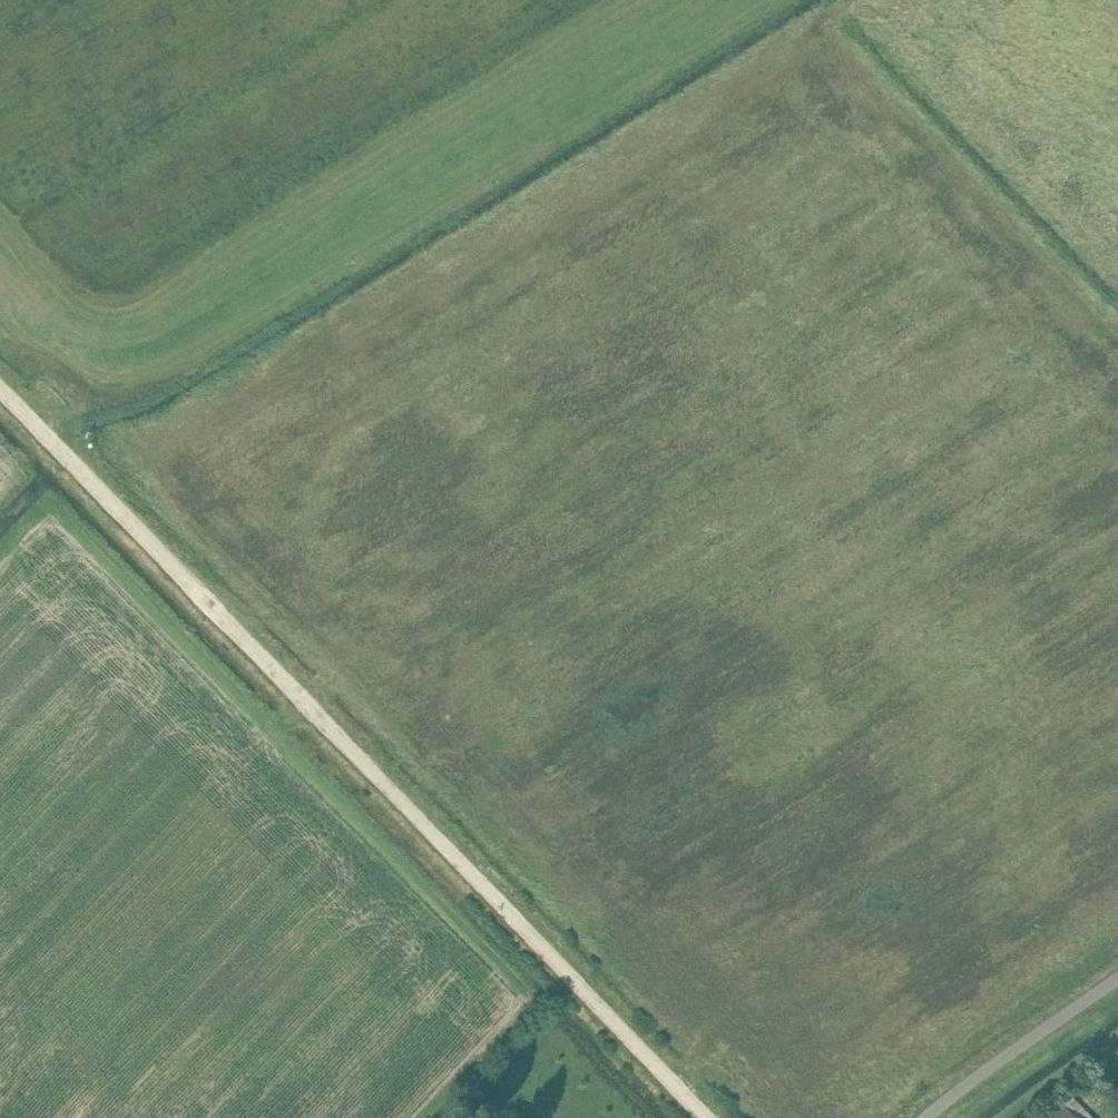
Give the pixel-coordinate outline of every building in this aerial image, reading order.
[(1050,1117),(1079,1117),(1065,1104),(1050,1117)]
